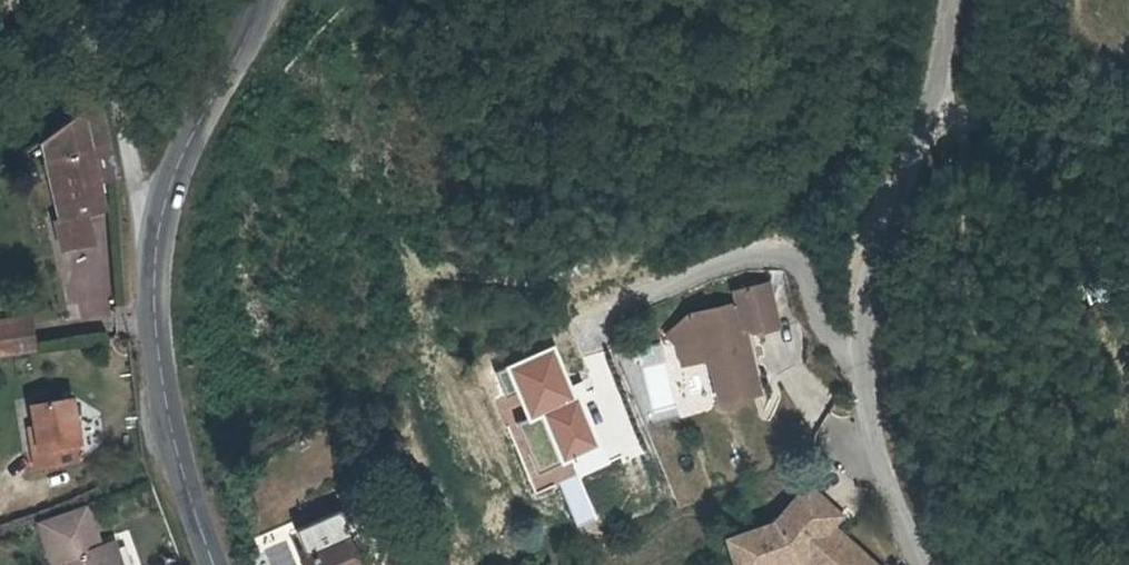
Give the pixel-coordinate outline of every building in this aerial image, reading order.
[(41,144),(47,171),(60,168),(71,221),(58,224),(54,225),(62,256),(96,246),(87,217),(105,212),(96,182),(112,178),(110,155),(96,158),(95,154),(110,151),(96,103),(41,144)] [(60,168),(47,171),(58,224),(71,221),(60,168)] [(698,330),(703,349),(707,348),(720,393),(761,382),(748,328),(740,324),(746,319),(752,324),(781,315),(768,268),(736,279),(738,289),(686,302),(664,322),(678,336),(698,330)] [(1074,301),(1091,294),(1082,277),(1067,284),(1074,301)] [(34,351),(29,317),(0,321),(0,357),(34,351)] [(698,330),(678,336),(683,354),(703,349),(698,330)] [(617,355),(649,428),(686,412),(655,339),(617,355)] [(531,422),(543,417),(563,464),(600,448),(579,399),(577,400),(555,349),(508,369),(531,422)] [(29,402),(33,425),(26,426),(33,464),(78,457),(77,446),(80,445),(72,395),(29,402)] [(737,564),(762,564),(799,553),(812,564),(884,564),(885,564),(846,529),(841,535),(828,521),(841,506),(805,473),(774,511),(724,527),(737,564)] [(42,531),(93,514),(89,505),(39,522),(42,531)] [(42,531),(52,559),(67,554),(71,564),(125,564),(115,538),(102,542),(93,514),(42,531)] [(295,533),(306,561),(299,564),(300,564),(355,564),(347,545),(352,543),(341,515),(295,533)] [(287,544),(292,542),(285,526),(260,536),(271,564),(295,564),(287,544)]
